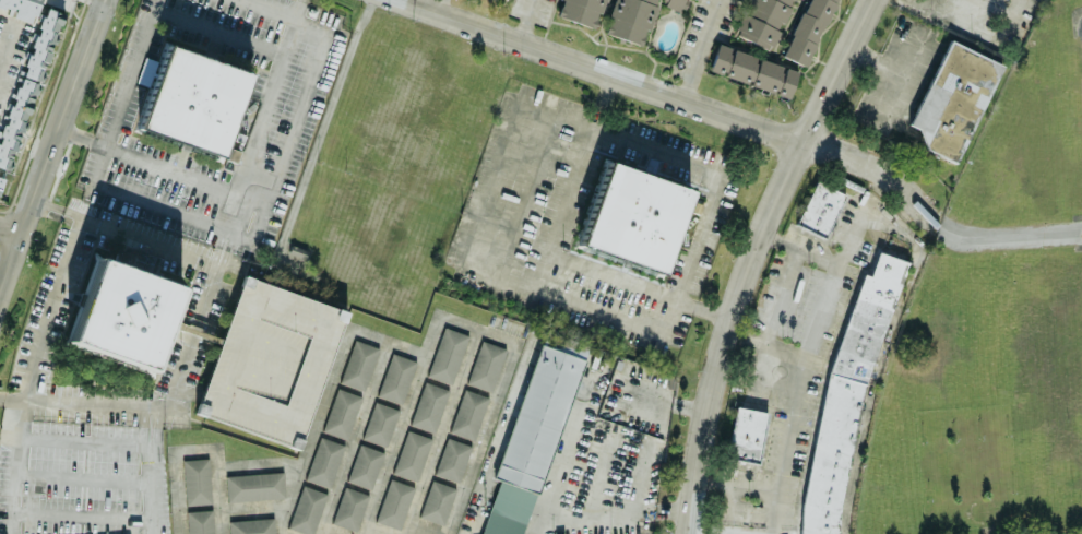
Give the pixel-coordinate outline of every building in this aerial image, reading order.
[(33,22),(40,0),(0,0),(0,11),(33,22)] [(594,26),(597,11),(603,13),(605,0),(565,0),(561,19),(594,26)] [(643,45),(656,0),(615,0),(604,34),(643,45)] [(663,4),(684,11),(688,0),(664,0),(663,4)] [(773,50),(792,0),(749,0),(735,36),(773,50)] [(804,13),(800,12),(782,56),(808,67),(836,0),(809,0),(804,13)] [(10,170),(38,82),(41,83),(63,13),(43,7),(29,52),(25,50),(0,128),(0,167),(10,170)] [(1000,63),(946,40),(910,125),(921,130),(915,143),(958,162),(1000,63)] [(797,70),(757,58),(758,55),(716,44),(708,72),(790,96),(797,70)] [(248,72),(166,46),(140,129),(222,155),(248,72)] [(136,82),(148,86),(157,60),(145,56),(136,82)] [(687,188),(604,163),(579,248),(663,272),(687,188)] [(843,191),(812,181),(796,227),(828,238),(843,191)] [(66,344),(154,372),(181,285),(93,257),(66,344)] [(428,376),(453,384),(468,334),(443,326),(428,376)] [(588,345),(563,337),(557,338),(550,336),(538,337),(497,479),(498,479),(482,533),(528,533),(588,345)] [(365,390),(378,347),(353,339),(340,382),(365,390)] [(506,348),(482,340),(467,383),(491,391),(506,348)] [(416,360),(391,352),(377,395),(402,403),(416,360)] [(409,423),(434,432),(450,390),(424,380),(409,423)] [(350,438),(360,394),(334,388),(324,432),(350,438)] [(474,440),(488,396),(463,388),(449,432),(474,440)] [(388,445),(398,407),(372,401),(363,439),(388,445)] [(767,412),(735,406),(726,458),(758,463),(767,412)] [(432,438),(406,429),(392,473),(417,481),(432,438)] [(304,479),(330,488),(345,444),(319,436),(304,479)] [(459,482),(471,445),(447,436),(434,473),(459,482)] [(384,451),(359,443),(347,481),(372,489),(384,451)] [(185,505),(211,504),(209,458),(183,459),(185,505)] [(226,474),(227,500),(284,498),(284,472),(226,474)] [(375,521),(399,529),(415,486),(390,477),(375,521)] [(444,525),(457,488),(432,479),(419,516),(444,525)] [(327,493),(302,484),(287,528),(306,533),(313,533),(327,493)] [(357,531),(369,494),(343,486),(332,523),(357,531)] [(213,510),(187,510),(188,533),(213,533),(213,510)] [(229,520),(229,533),(275,533),(274,518),(229,520)]
